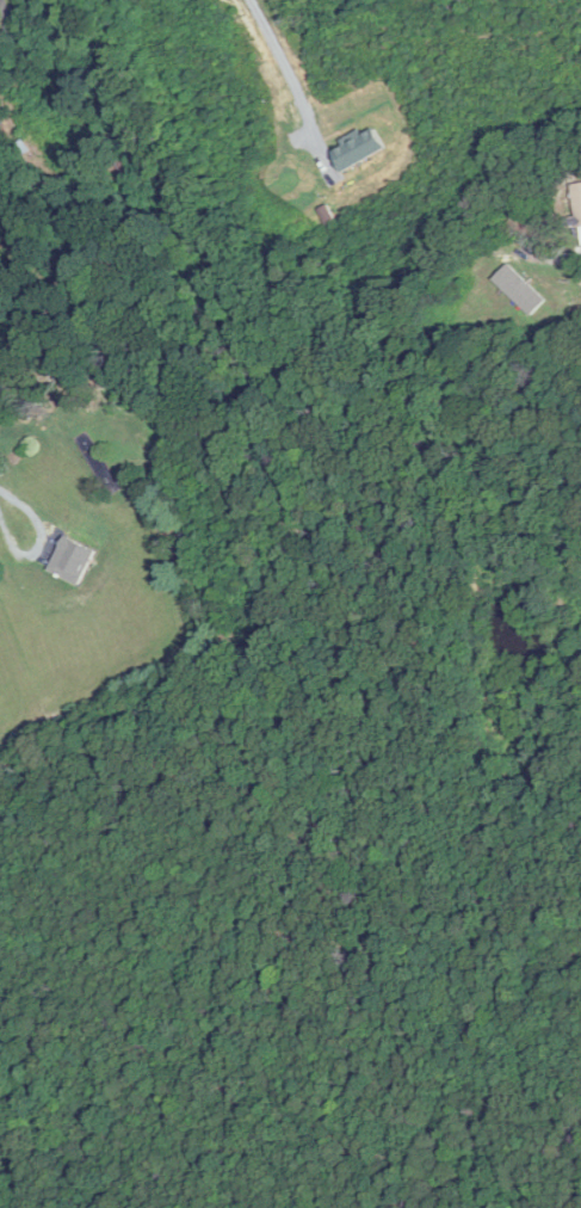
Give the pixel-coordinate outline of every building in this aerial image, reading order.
[(577,217),(565,219),(567,228),(580,226),(580,229),(580,184),(572,185),(577,217)] [(545,302),(523,273),(506,286),(528,315),(545,302)]
